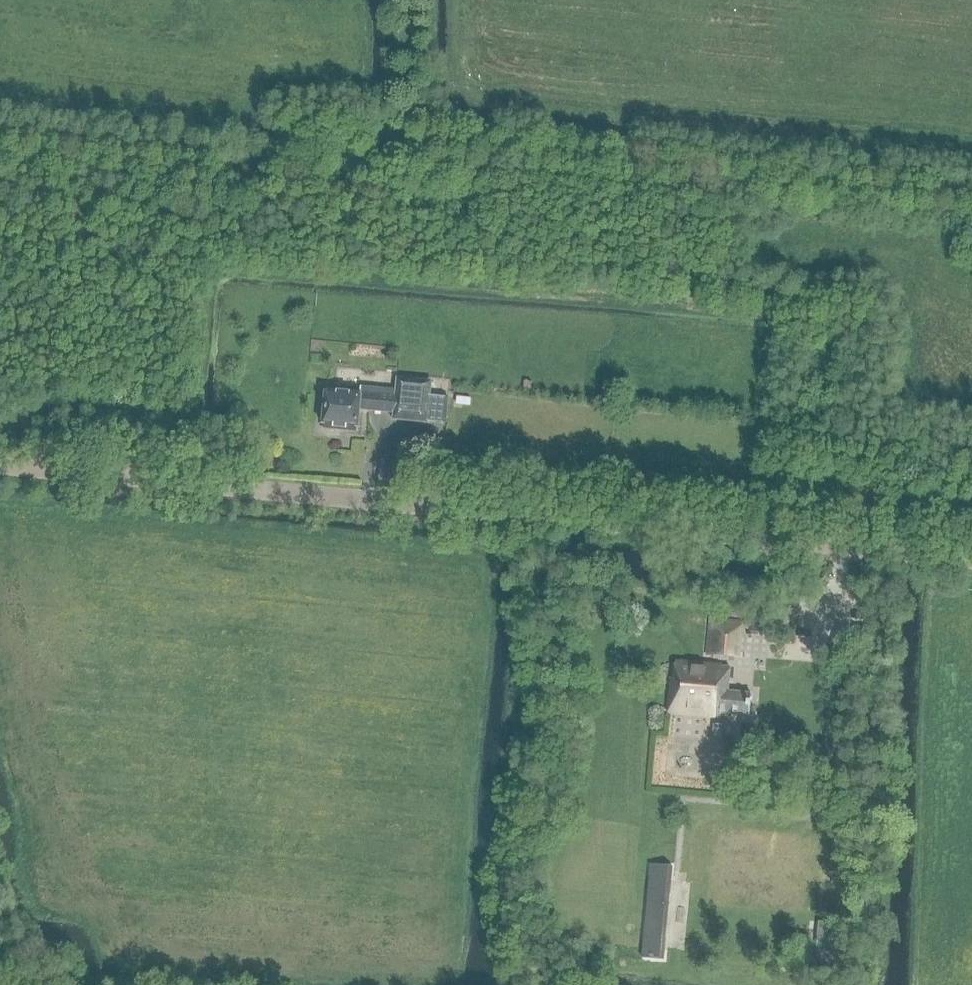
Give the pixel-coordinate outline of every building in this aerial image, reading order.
[(398,380),(397,397),(328,390),(324,428),(358,431),(360,410),(395,414),(394,421),(428,425),(430,400),(425,399),(427,383),(398,380)] [(461,397),(453,396),(452,407),(460,408),(461,397)] [(739,623),(711,620),(708,653),(735,656),(739,623)] [(728,667),(676,662),(674,679),(671,678),(667,710),(718,715),(718,712),(746,715),(748,694),(726,691),(728,667)] [(713,724),(712,736),(722,737),(723,725),(713,724)] [(670,867),(650,865),(644,930),(634,929),(633,942),(642,943),(641,958),(661,960),(670,867)]
